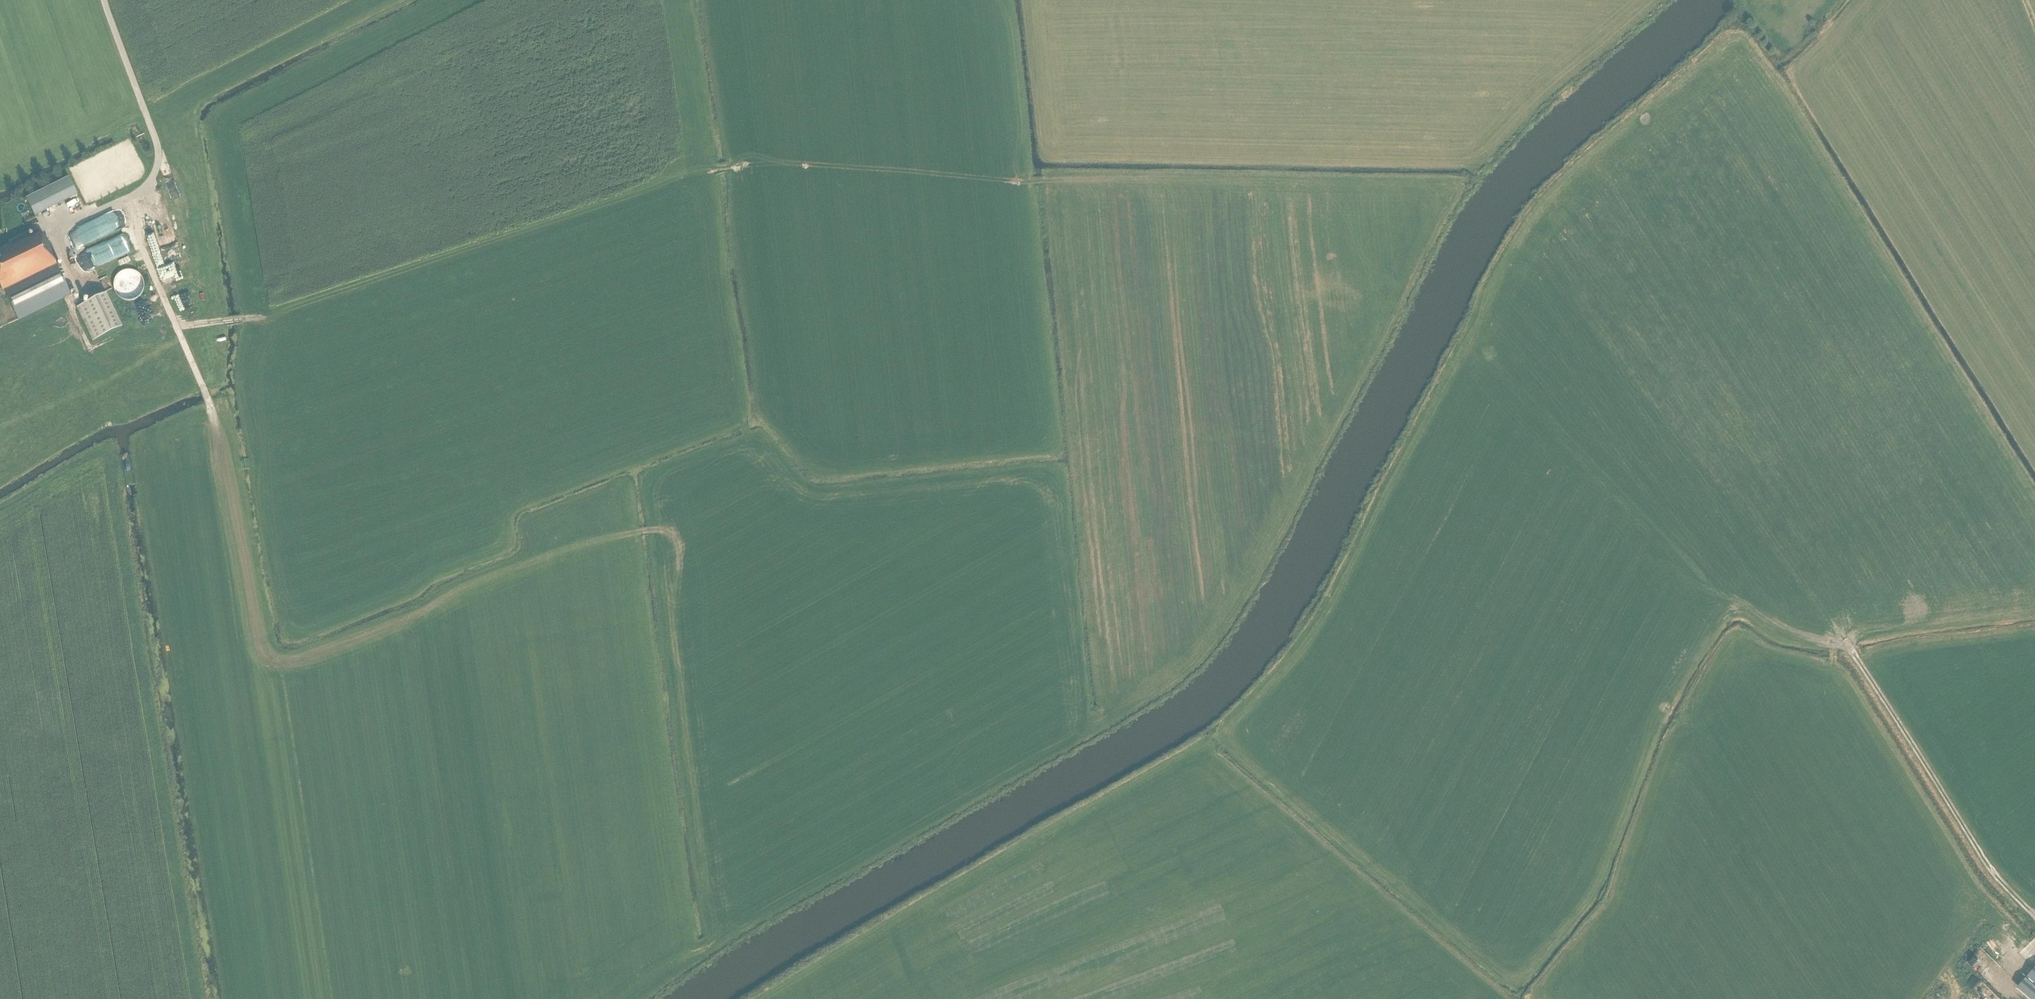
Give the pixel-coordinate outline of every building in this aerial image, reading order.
[(68,178),(26,199),(35,217),(78,196),(68,178)] [(170,188),(172,198),(181,196),(178,186),(170,188)] [(165,211),(150,215),(157,239),(175,233),(171,222),(169,222),(165,211)] [(4,250),(5,252),(0,254),(0,285),(3,291),(4,290),(18,320),(71,294),(56,265),(59,263),(48,240),(46,241),(42,232),(4,250)] [(123,233),(87,249),(95,267),(131,250),(123,233)] [(143,295),(144,270),(122,269),(121,294),(143,295)] [(93,342),(122,328),(106,295),(77,309),(93,342)]
